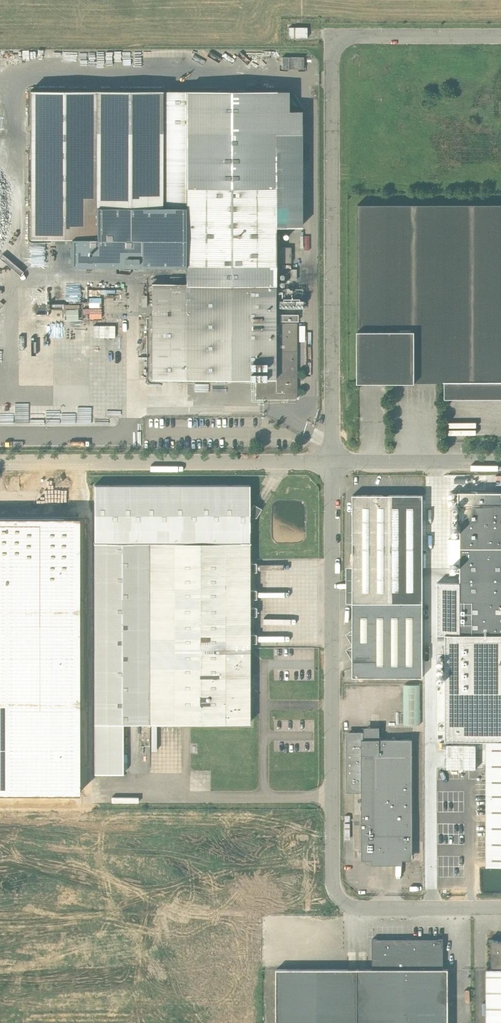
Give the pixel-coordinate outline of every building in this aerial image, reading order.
[(289,39),(307,38),(307,28),(289,28),(289,39)] [(282,69),(304,69),(304,57),(282,57),(282,69)] [(30,238),(96,238),(151,238),(151,266),(185,266),(185,283),(151,283),(151,379),(186,379),(256,379),(256,399),(287,399),(297,399),(297,385),(294,385),(294,380),(297,380),(297,324),(275,324),(275,227),(301,227),(301,110),(288,110),(288,91),(275,91),(161,90),(30,90),(30,238)] [(386,382),(500,382),(500,205),(358,205),(358,382),(386,382)] [(92,300),(92,316),(105,316),(105,284),(91,283),(91,294),(96,294),(96,300),(92,300)] [(69,321),(80,321),(80,309),(68,310),(69,321)] [(123,773),(123,724),(249,723),(249,560),(249,543),(249,521),(249,485),(94,485),(94,495),(94,543),(94,773),(123,773)] [(460,493),(460,515),(460,598),(460,635),(500,635),(500,493),(460,493)] [(363,676),(423,677),(423,495),(353,495),(353,630),(366,653),(353,661),(353,677),(363,676)] [(79,794),(79,517),(0,517),(0,794),(79,794)] [(460,655),(460,718),(500,717),(500,655),(460,655)] [(422,683),(405,684),(405,724),(422,724),(422,683)] [(362,853),(412,852),(412,739),(362,739),(362,734),(347,734),(347,793),(362,793),(362,853)] [(485,741),(487,856),(487,866),(500,866),(500,741),(485,741)] [(448,969),(443,969),(443,939),(372,939),(372,969),(277,969),(277,1022),(448,1022),(448,969)] [(490,939),(490,940),(491,940),(491,969),(487,969),(487,1022),(500,1022),(500,942),(490,939)]
